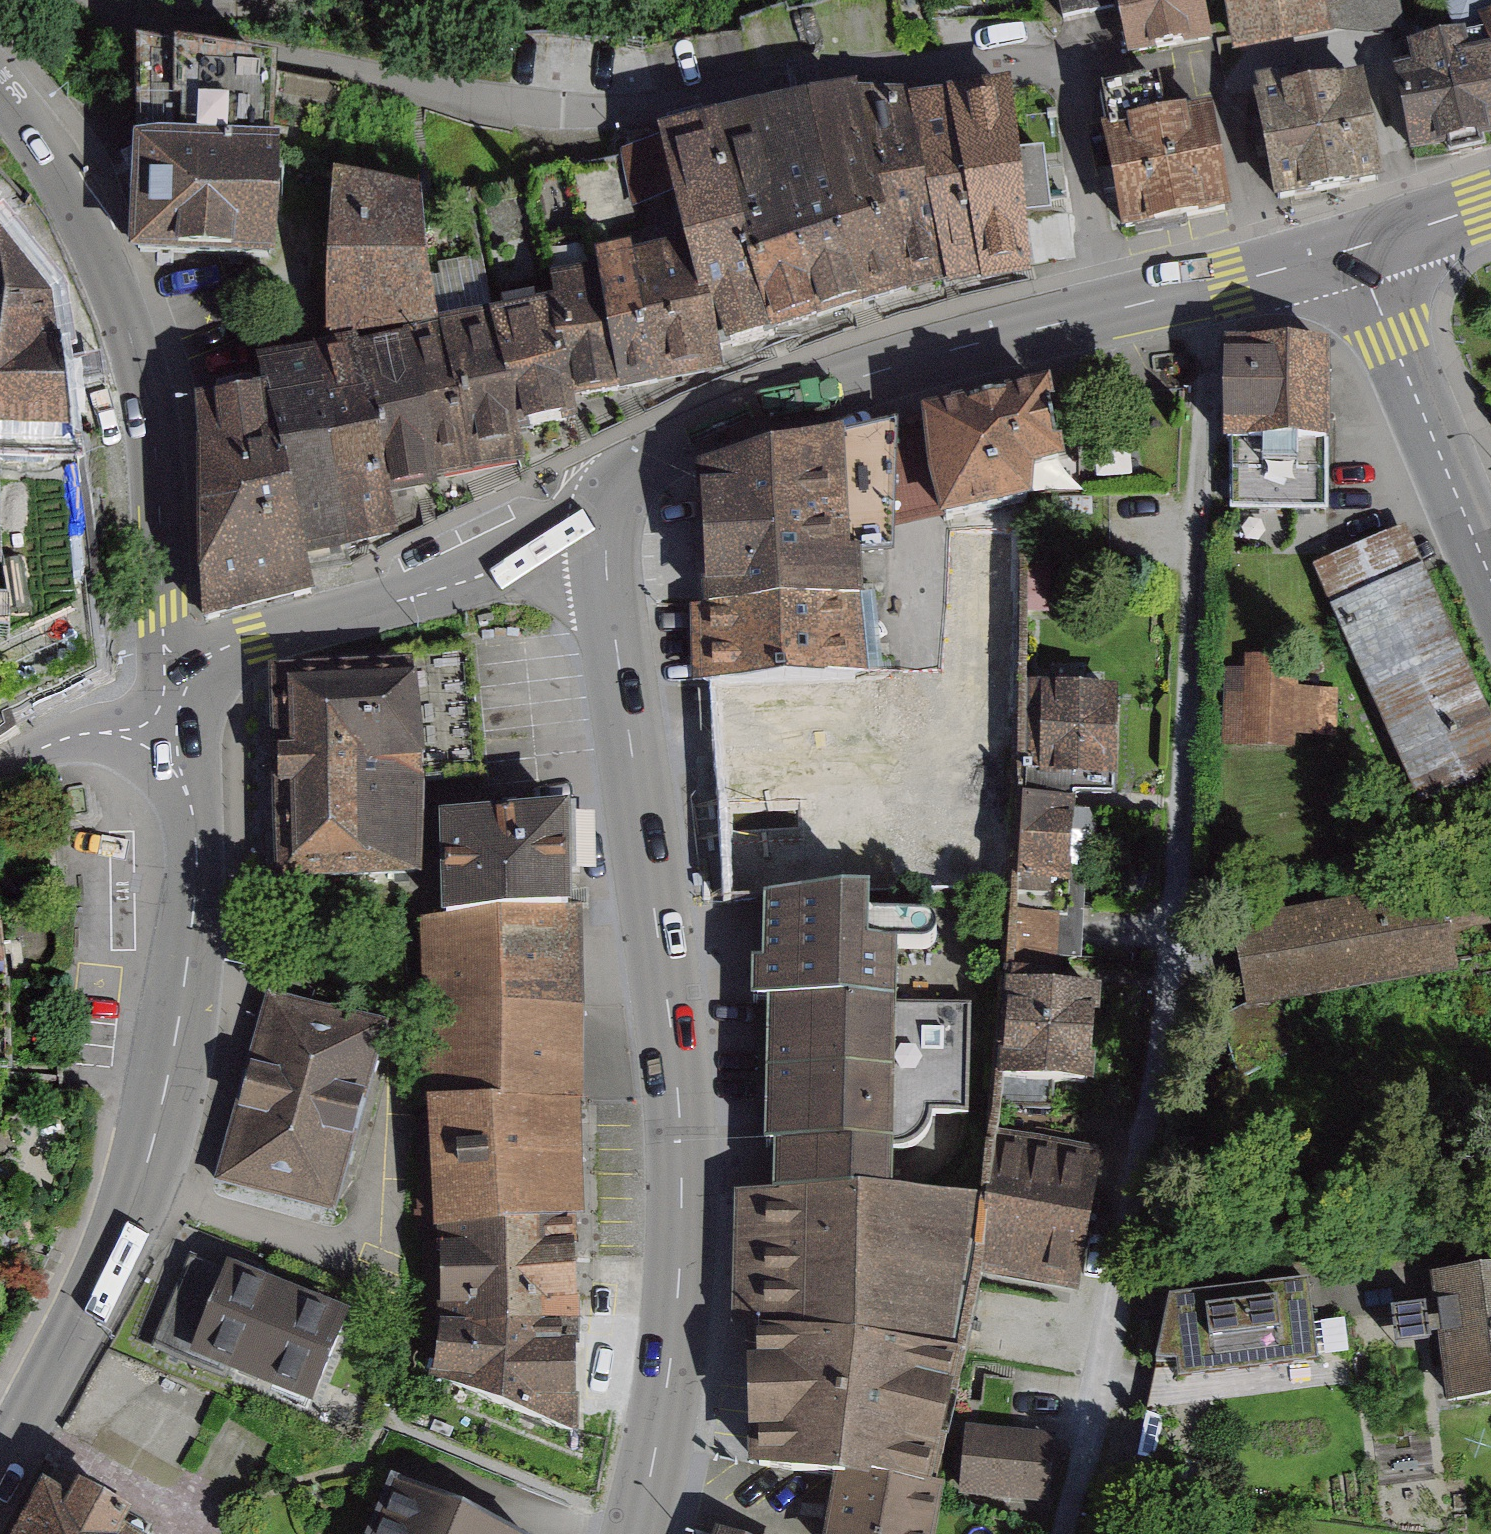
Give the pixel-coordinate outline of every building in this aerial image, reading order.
[(1102,46),(1129,39),(1120,0),(1092,0),(1102,46)] [(1134,62),(1216,46),(1207,0),(1122,0),(1134,62)] [(1239,57),(1337,43),(1330,0),(1230,0),(1239,57)] [(1404,27),(1402,0),(1374,0),(1375,28),(1404,27)] [(1476,24),(1482,40),(1490,62),(1490,18),(1476,24)] [(1490,139),(1490,62),(1482,40),(1408,56),(1411,72),(1392,76),(1410,156),(1490,139)] [(1373,82),(1266,91),(1275,197),(1382,188),(1373,82)] [(1010,94),(949,102),(972,285),(973,293),(1034,285),(1010,94)] [(858,99),(662,142),(664,153),(672,205),(680,251),(697,325),(711,317),(723,376),(911,293),(861,109),(858,99)] [(949,102),(915,108),(940,290),(972,285),(949,102)] [(915,108),(861,109),(911,293),(940,290),(915,108)] [(1219,117),(1114,128),(1125,230),(1229,219),(1219,117)] [(279,155),(134,151),(131,269),(276,273),(279,155)] [(664,153),(626,159),(634,211),(672,205),(664,153)] [(427,207),(333,188),(329,344),(444,335),(427,207)] [(71,462),(60,321),(1,247),(0,247),(0,460),(71,462)] [(680,251),(628,262),(660,394),(723,376),(711,317),(697,325),(680,251)] [(628,262),(547,281),(550,316),(572,409),(660,394),(628,262)] [(550,316),(492,327),(518,435),(576,428),(572,409),(550,316)] [(492,327),(444,335),(446,353),(475,482),(528,475),(518,435),(492,327)] [(413,350),(361,361),(400,535),(447,511),(442,488),(415,360),(413,350)] [(1328,352),(1220,351),(1219,450),(1229,450),(1228,508),(1315,509),(1316,455),(1327,455),(1328,352)] [(446,353),(415,360),(442,488),(475,482),(446,353)] [(258,372),(268,409),(284,486),(300,562),(400,535),(361,361),(360,354),(258,372)] [(1056,402),(899,436),(897,536),(938,526),(944,542),(1035,516),(1032,483),(1065,481),(1056,402)] [(204,500),(284,486),(268,409),(199,414),(204,500)] [(899,436),(847,448),(851,564),(865,564),(897,560),(897,536),(899,436)] [(847,448),(701,479),(710,614),(692,616),(715,917),(765,914),(872,907),(872,926),(917,927),(909,676),(874,676),(865,564),(851,564),(847,448)] [(284,486),(204,500),(208,586),(300,562),(284,486)] [(1323,571),(1427,815),(1490,788),(1490,725),(1410,534),(1323,571)] [(1252,676),(1230,676),(1231,760),(1296,758),(1296,745),(1345,744),(1344,694),(1307,694),(1306,659),(1252,661),(1252,676)] [(419,670),(274,673),(277,778),(279,875),(423,872),(419,670)] [(1120,694),(1031,694),(1032,789),(1120,789),(1120,694)] [(1077,811),(1022,808),(1018,902),(1073,905),(1077,811)] [(575,825),(442,830),(445,928),(578,923),(575,825)] [(1229,928),(1245,1017),(1461,978),(1445,890),(1229,928)] [(872,907),(765,914),(761,1013),(772,1013),(769,1154),(777,1154),(777,1206),(895,1210),(896,1152),(911,1154),(925,1147),(935,1138),(937,1125),(974,1126),(972,1013),(898,1013),(898,955),(873,955),(872,926),(872,907)] [(11,990),(7,918),(0,918),(0,991),(11,990)] [(445,928),(427,929),(432,1246),(446,1246),(574,1238),(591,1237),(589,924),(578,923),(445,928)] [(1069,927),(1022,923),(1019,958),(1067,962),(1069,927)] [(1106,996),(1009,990),(1003,1087),(1100,1093),(1106,996)] [(393,1033),(269,1003),(218,1193),(342,1228),(393,1033)] [(1098,1167),(1006,1153),(986,1287),(1078,1301),(1098,1167)] [(777,1206),(738,1205),(739,1339),(759,1340),(955,1356),(981,1213),(895,1210),(777,1206)] [(574,1238),(446,1246),(445,1385),(581,1447),(574,1238)] [(165,1311),(154,1340),(307,1402),(343,1313),(190,1251),(165,1311)] [(1440,1274),(1458,1411),(1490,1407),(1490,1268),(1440,1274)] [(1312,1294),(1178,1310),(1167,1371),(1184,1371),(1184,1385),(1318,1368),(1312,1294)] [(1444,1308),(1402,1309),(1402,1341),(1445,1341),(1444,1308)] [(759,1340),(754,1479),(836,1494),(834,1533),(941,1533),(947,1495),(936,1495),(955,1356),(759,1340)] [(1055,1446),(974,1436),(968,1490),(1049,1500),(1055,1446)] [(123,1519),(132,1504),(78,1473),(69,1489),(45,1475),(11,1533),(148,1533),(123,1519)] [(399,1491),(380,1533),(497,1533),(399,1491)]
